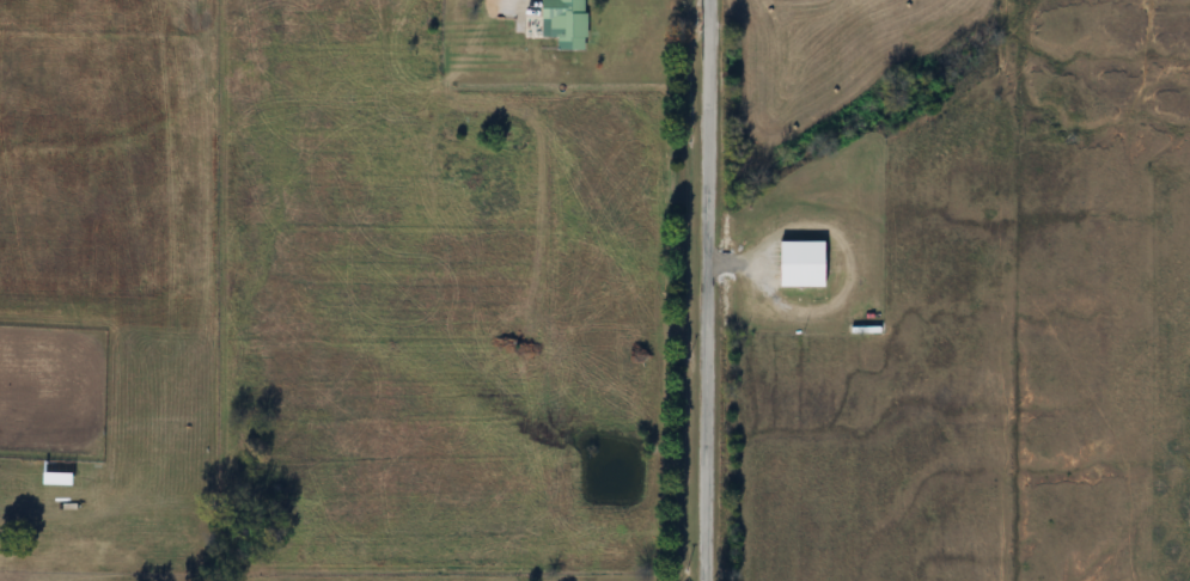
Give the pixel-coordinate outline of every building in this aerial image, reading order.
[(587,0),(542,0),(542,38),(558,38),(558,50),(587,50),(587,0)] [(780,241),(780,287),(825,287),(825,241),(780,241)]
